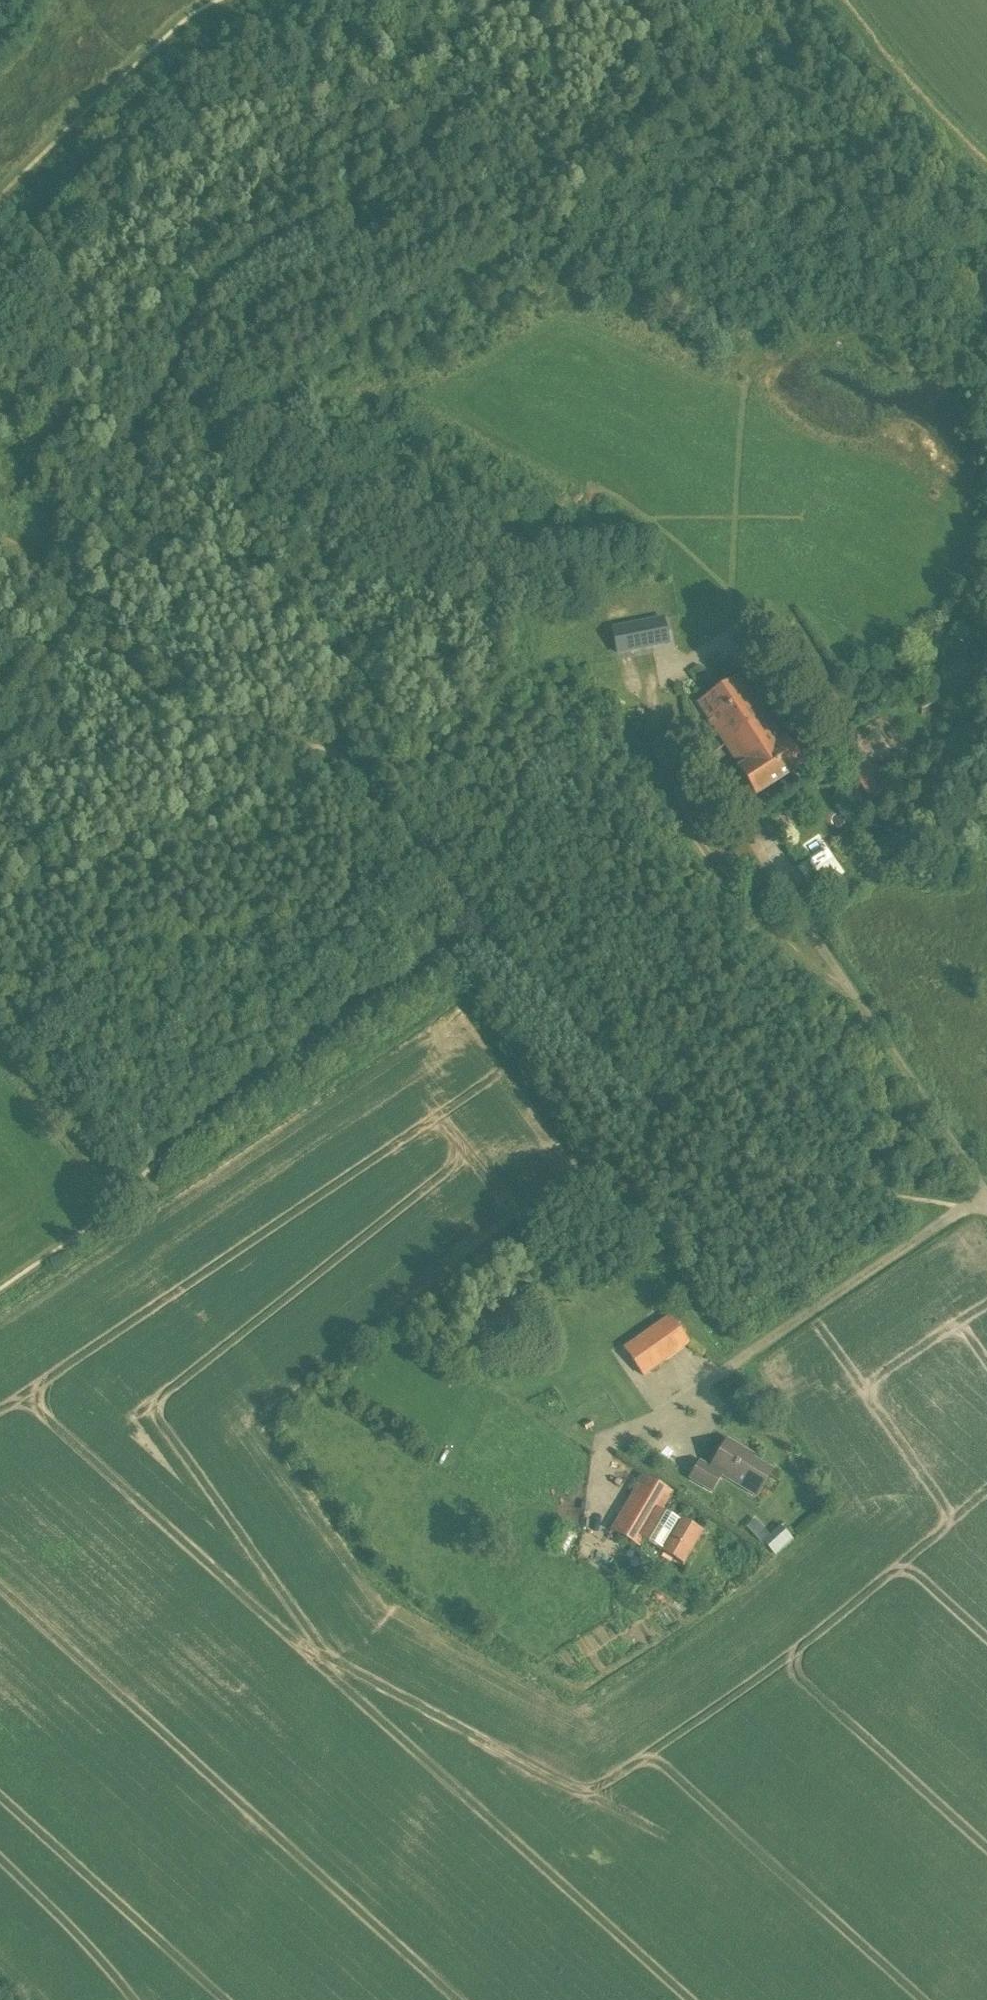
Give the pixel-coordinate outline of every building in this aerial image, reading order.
[(622,626),(625,653),(662,649),(659,622),(622,626)] [(697,703),(724,745),(755,795),(803,764),(785,736),(784,737),(742,673),(697,703)] [(817,882),(826,897),(854,879),(845,865),(817,882)] [(643,1376),(687,1344),(668,1318),(624,1349),(643,1376)] [(771,1470),(751,1458),(753,1455),(727,1439),(711,1466),(700,1459),(688,1479),(711,1493),(722,1475),(755,1496),(771,1470)] [(676,1521),(662,1512),(662,1511),(673,1493),(672,1493),(651,1480),(642,1474),(638,1482),(610,1528),(609,1530),(625,1540),(631,1544),(640,1549),(644,1541),(659,1550),(658,1552),(683,1566),(702,1533),(678,1518),(676,1521)] [(786,1533),(770,1549),(774,1553),(790,1538),(786,1533)]
